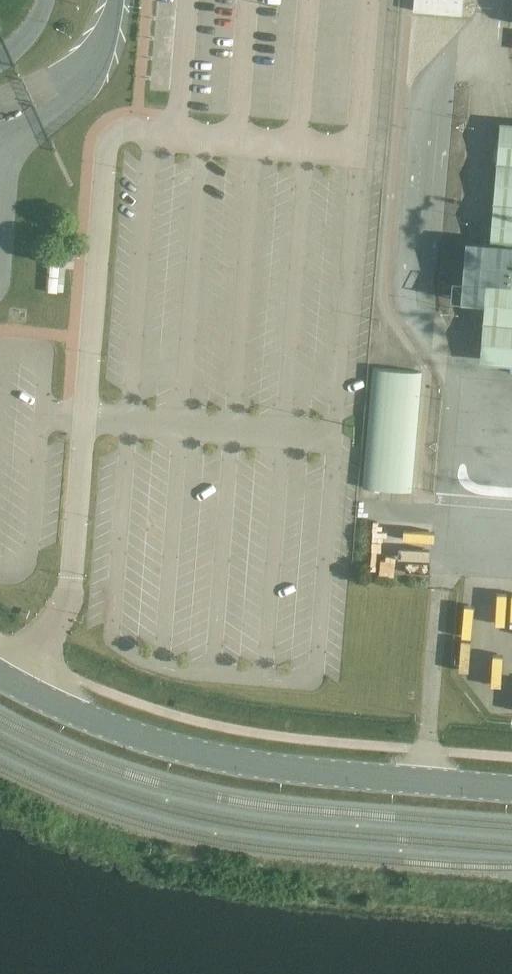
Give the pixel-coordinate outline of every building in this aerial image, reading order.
[(415,10),(463,13),(464,0),(416,0),(415,10)] [(498,144),(482,342),(511,345),(511,145),(498,144)] [(391,362),(380,361),(379,373),(376,373),(366,491),(415,495),(424,377),(390,374),(391,362)]
